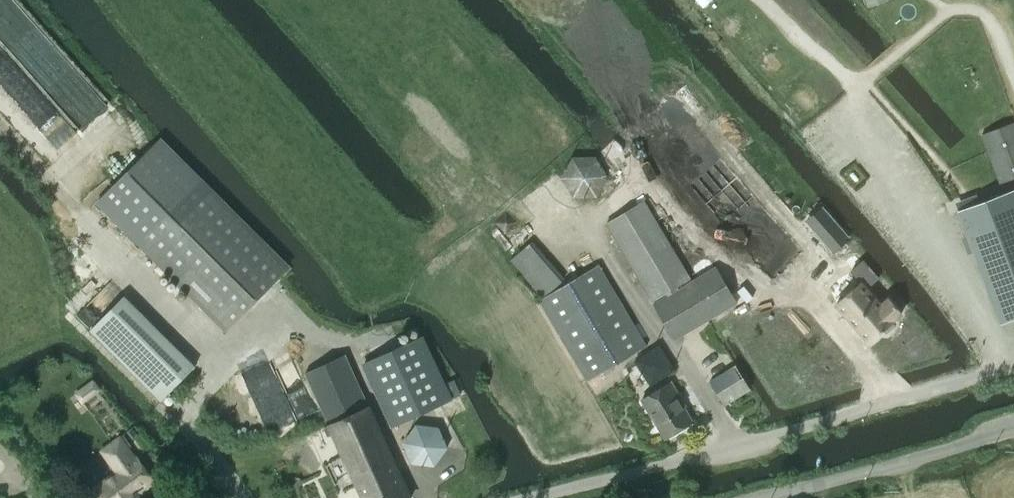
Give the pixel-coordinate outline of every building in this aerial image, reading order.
[(684,84),(635,127),(658,153),(707,110),(684,84)] [(982,133),(1001,183),(1013,178),(1013,121),(982,133)] [(151,147),(98,203),(135,239),(227,328),(281,273),(287,267),(288,265),(196,176),(159,140),(151,147)] [(564,178),(575,195),(597,193),(607,176),(596,157),(575,157),(564,178)] [(771,279),(798,255),(802,252),(721,158),(690,185),(771,279)] [(958,210),(1001,323),(1013,318),(1013,189),(958,210)] [(653,300),(665,293),(667,295),(654,303),(676,339),(738,302),(716,266),(679,288),(677,286),(691,278),(645,200),(607,223),(653,300)] [(833,217),(816,232),(832,252),(849,237),(833,217)] [(861,281),(834,304),(868,344),(905,313),(889,295),(882,301),(869,286),(878,278),(863,260),(851,270),(861,281)] [(542,297),(540,299),(589,381),(599,375),(647,346),(599,264),(569,281),(542,297)] [(799,330),(808,322),(792,303),(809,289),(801,278),(781,289),(787,297),(777,305),(799,330)] [(162,400),(182,379),(195,366),(123,296),(90,331),(162,400)] [(424,335),(362,363),(390,427),(453,399),(462,395),(455,379),(445,383),(424,335)] [(660,345),(634,361),(649,385),(675,369),(660,345)] [(329,423),(327,424),(328,425),(324,427),(329,436),(334,434),(346,460),(329,468),(336,485),(353,477),(363,497),(412,497),(372,413),(369,405),(345,354),(305,371),(329,423)] [(736,365),(710,381),(725,405),(751,389),(736,365)] [(93,379),(74,394),(83,405),(102,390),(93,379)] [(694,421),(689,413),(685,406),(686,405),(672,381),(641,399),(666,438),(694,421)] [(568,411),(582,415),(586,401),(572,397),(568,411)] [(416,424),(403,442),(412,463),(434,466),(448,448),(439,426),(416,424)] [(141,495),(157,483),(138,456),(136,457),(121,436),(101,451),(119,476),(98,491),(103,497),(143,497),(141,495)]
